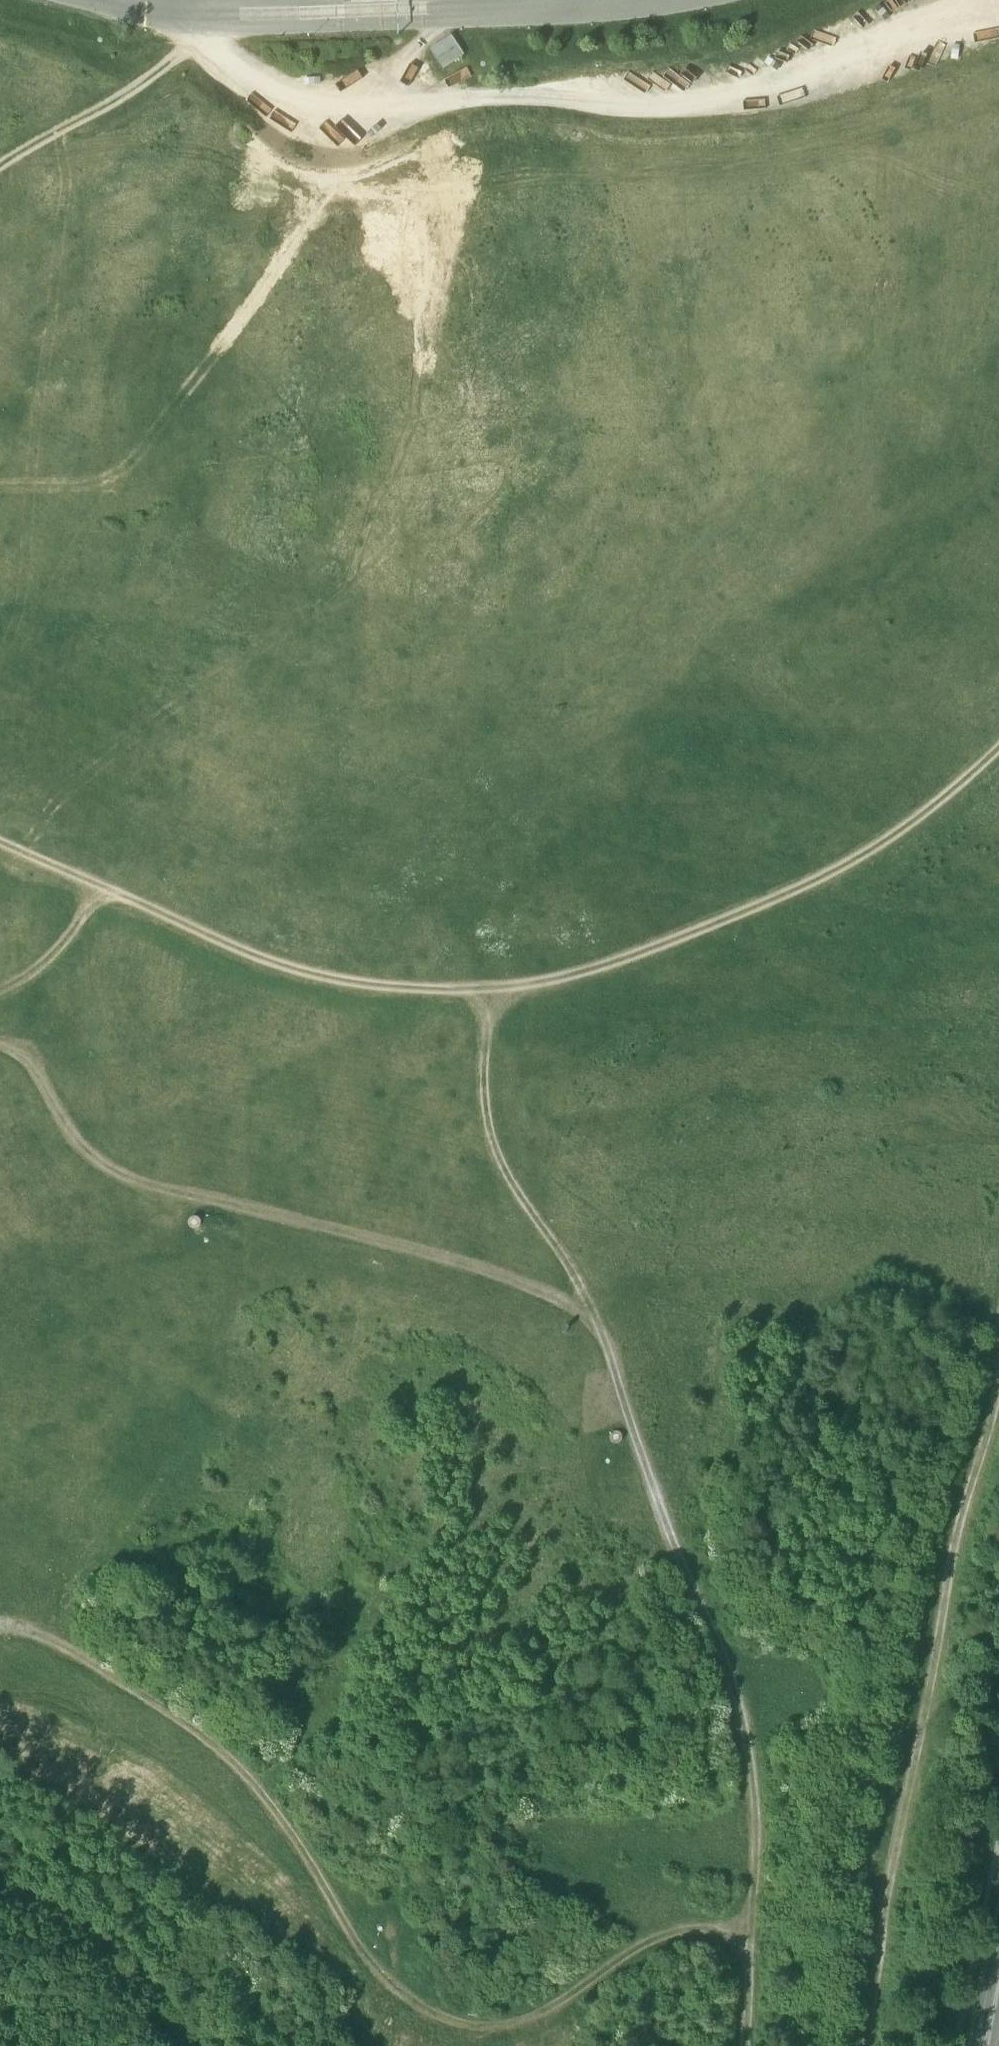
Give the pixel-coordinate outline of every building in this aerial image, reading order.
[(431,49),(444,68),(465,54),(452,35),(431,49)]
